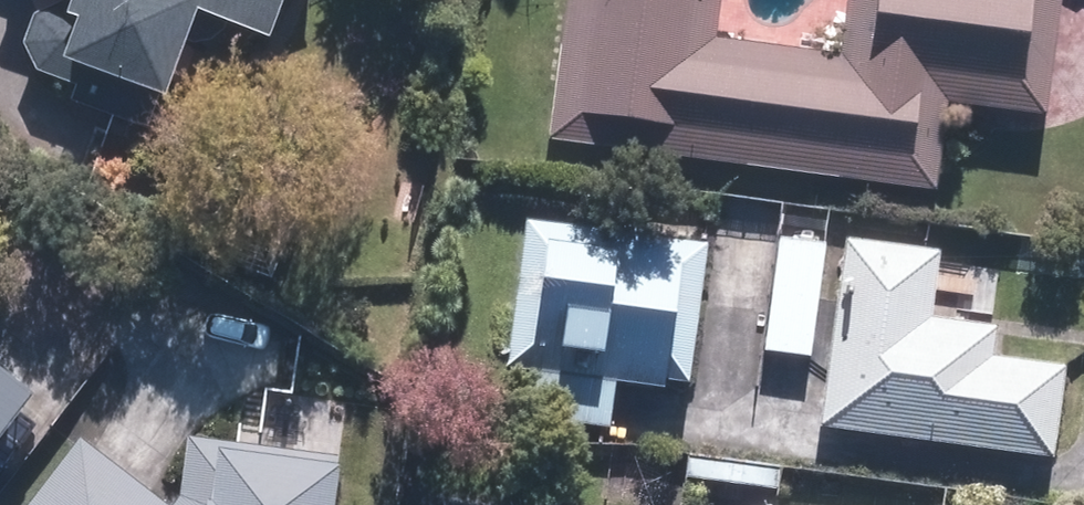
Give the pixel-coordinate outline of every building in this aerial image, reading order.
[(20,49),(31,78),(71,92),(66,106),(151,136),(192,23),(283,56),(304,0),(37,0),(20,49)] [(546,145),(938,200),(951,111),(1042,124),(1059,0),(842,0),(833,60),(713,43),(719,0),(567,0),(546,145)] [(709,249),(520,222),(500,369),(524,372),(517,421),(611,434),(617,389),(688,399),(709,249)] [(777,238),(760,356),(810,363),(827,245),(777,238)] [(842,242),(816,430),(1052,464),(1066,368),(993,358),(998,329),(928,319),(937,255),(842,242)] [(34,400),(0,374),(0,443),(34,400)] [(338,459),(188,440),(181,496),(174,504),(332,504),(338,459)] [(82,442),(32,504),(162,504),(82,442)]
